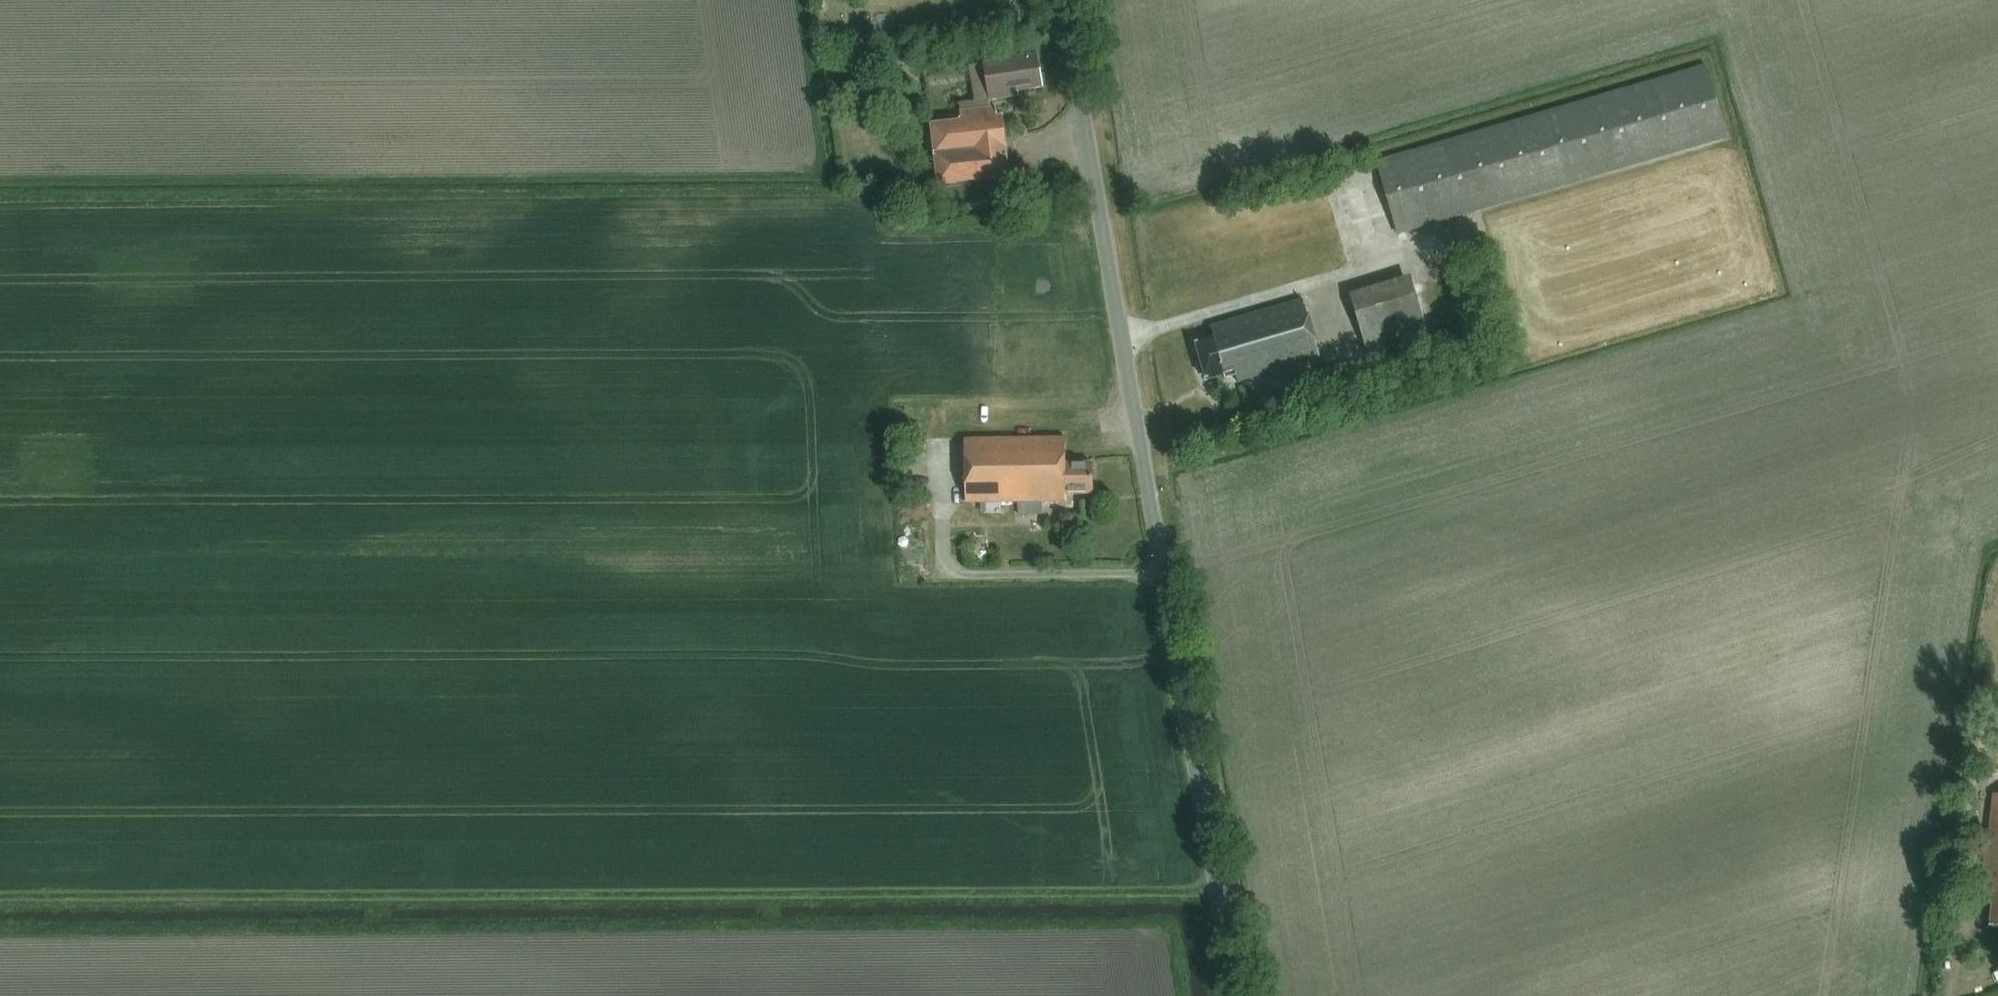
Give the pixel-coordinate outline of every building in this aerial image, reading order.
[(1042,86),(1037,54),(982,62),(988,99),(1016,95),(1016,90),(1042,86)] [(1704,63),(1375,161),(1396,233),(1725,135),(1704,63)] [(1003,115),(997,116),(995,106),(960,111),(961,116),(938,118),(938,123),(931,124),(938,186),(1011,177),(1003,115)] [(1419,281),(1351,302),(1368,356),(1428,338),(1414,291),(1421,289),(1419,281)] [(1237,381),(1319,356),(1302,300),(1209,327),(1212,338),(1195,343),(1206,379),(1223,374),(1224,378),(1235,375),(1237,381)] [(1065,493),(1091,493),(1091,461),(1065,462),(1065,435),(963,437),(964,501),(1065,499),(1065,493)] [(1981,875),(1991,876),(1987,902),(1992,903),(1988,926),(1997,927),(1997,793),(1993,793),(1981,875)]
